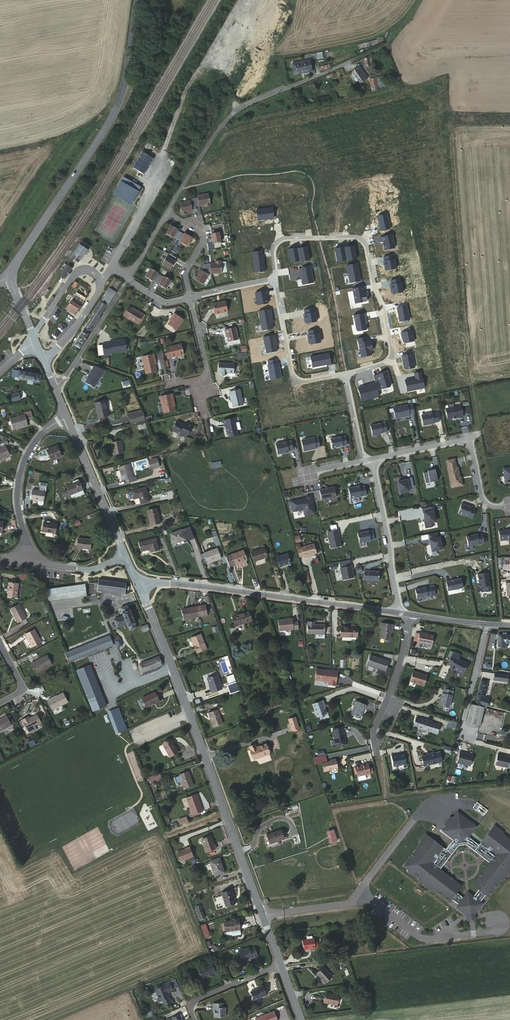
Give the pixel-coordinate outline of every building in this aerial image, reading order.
[(248,15),(253,18),(259,7),(253,4),(248,15)] [(265,46),(262,53),(267,55),(270,48),(265,46)] [(311,71),(309,61),(292,65),(294,75),(311,71)] [(356,71),(360,82),(364,80),(360,69),(356,71)] [(154,158),(142,151),(132,167),(138,170),(144,174),(154,158)] [(140,187),(122,177),(112,195),(131,206),(140,187)] [(195,206),(204,205),(205,207),(210,206),(208,194),(196,196),(196,198),(193,199),(194,202),(195,206)] [(196,210),(195,206),(194,202),(191,202),(190,201),(179,203),(182,215),(188,214),(188,211),(196,210)] [(179,230),(171,226),(166,234),(173,238),(174,237),(180,241),(180,242),(186,246),(190,238),(185,234),(183,238),(176,234),(179,230)] [(211,236),(209,236),(207,236),(209,244),(213,244),(221,243),(219,233),(211,234),(211,236)] [(81,242),(70,258),(78,263),(89,248),(81,242)] [(171,269),(176,262),(174,261),(176,258),(170,254),(168,257),(166,256),(162,263),(171,269)] [(202,268),(199,273),(198,275),(195,274),(192,280),(203,286),(210,274),(208,273),(209,270),(211,270),(212,272),(222,271),(222,260),(216,260),(216,263),(210,264),(211,268),(202,268)] [(63,279),(66,275),(68,272),(69,271),(71,269),(67,266),(59,276),(63,279)] [(150,267),(144,277),(152,282),(154,280),(160,284),(159,285),(165,290),(171,281),(165,276),(164,278),(157,274),(158,272),(150,267)] [(108,306),(117,291),(111,286),(102,302),(106,305),(108,306)] [(46,297),(50,290),(47,288),(42,295),(46,297)] [(81,307),(84,302),(78,298),(75,303),(81,307)] [(75,315),(81,307),(75,303),(72,301),(66,309),(75,315)] [(225,304),(212,306),(214,315),(227,313),(225,304)] [(136,311),(129,307),(123,315),(137,324),(143,314),(137,310),(136,311)] [(183,320),(174,313),(170,317),(172,318),(168,324),(176,330),(183,320)] [(224,330),(224,335),(226,335),(227,342),(237,340),(235,328),(224,330)] [(1,346),(10,352),(21,337),(12,330),(1,346)] [(126,350),(124,338),(111,341),(111,343),(103,344),(105,355),(113,354),(113,352),(126,350)] [(182,346),(171,349),(171,350),(167,351),(170,360),(173,360),(174,360),(178,360),(177,358),(185,357),(182,346)] [(155,355),(142,357),(145,373),(157,371),(155,360),(156,359),(155,355)] [(234,373),(235,365),(219,363),(218,372),(223,372),(223,375),(229,375),(229,373),(234,373)] [(40,382),(41,374),(14,369),(13,377),(40,382)] [(91,374),(92,375),(87,383),(94,388),(102,377),(94,371),(91,374)] [(243,406),(240,390),(229,392),(230,401),(232,400),(233,407),(243,406)] [(174,399),(172,394),(160,396),(164,414),(175,412),(172,399),(174,399)] [(98,419),(107,417),(105,402),(94,403),(98,419)] [(415,414),(413,406),(408,407),(408,406),(393,409),(395,420),(410,417),(410,415),(415,414)] [(462,417),(459,406),(444,410),(446,419),(447,420),(454,418),(454,419),(462,417)] [(32,419),(31,411),(25,412),(25,415),(10,419),(13,430),(28,426),(27,420),(32,419)] [(131,424),(145,421),(142,412),(129,415),(131,424)] [(421,416),(423,426),(434,423),(432,413),(421,416)] [(225,428),(227,434),(228,438),(239,436),(234,418),(222,421),(223,428),(225,428)] [(183,425),(176,421),(172,430),(185,438),(191,427),(185,423),(183,425)] [(370,426),(372,436),(378,435),(378,434),(383,433),(387,432),(385,423),(370,426)] [(330,440),(332,449),(343,447),(343,446),(347,446),(345,437),(330,440)] [(315,440),(315,439),(302,442),(304,452),(317,449),(317,448),(321,448),(319,439),(315,440)] [(120,441),(111,443),(113,455),(122,453),(120,441)] [(0,445),(0,464),(0,465),(11,460),(6,447),(9,446),(7,442),(0,445)] [(295,452),(293,443),(277,447),(279,457),(290,454),(290,453),(295,452)] [(60,457),(56,447),(47,450),(51,461),(60,457)] [(446,459),(451,487),(462,486),(457,457),(446,459)] [(156,458),(150,460),(153,469),(159,467),(156,458)] [(132,477),(128,465),(119,468),(124,481),(127,480),(128,482),(137,479),(136,476),(132,477)] [(423,473),(425,483),(437,480),(435,469),(431,470),(431,471),(427,472),(423,473)] [(413,488),(411,478),(407,479),(407,481),(403,482),(398,483),(400,494),(410,492),(409,489),(413,488)] [(68,489),(70,493),(64,496),(66,500),(71,498),(76,497),(77,501),(86,498),(84,493),(80,484),(68,489)] [(145,488),(131,492),(132,499),(140,498),(142,504),(148,503),(145,488)] [(334,488),(320,491),(322,501),(337,498),(334,488)] [(347,490),(349,500),(365,497),(363,488),(358,489),(358,488),(347,490)] [(45,492),(39,491),(34,490),(33,500),(38,501),(44,502),(45,492)] [(305,497),(291,500),(294,513),(303,510),(304,514),(305,514),(314,512),(310,495),(305,496),(305,497)] [(472,508),(461,504),(458,514),(473,519),(475,510),(472,509),(472,508)] [(156,509),(146,512),(150,527),(160,524),(156,509)] [(436,521),(433,510),(424,512),(425,518),(424,521),(426,528),(432,526),(431,522),(436,521)] [(42,522),(40,531),(55,534),(56,525),(42,522)] [(501,531),(502,541),(509,540),(509,530),(501,531)] [(173,544),(186,540),(183,531),(171,535),(173,544)] [(337,531),(327,533),(331,550),(341,547),(337,531)] [(369,531),(357,534),(360,543),(371,541),(369,531)] [(438,531),(428,533),(432,550),(443,547),(440,535),(439,535),(438,531)] [(472,532),(461,535),(463,545),(479,541),(477,533),(472,534),(472,532)] [(76,549),(89,551),(90,541),(77,539),(76,549)] [(156,539),(139,544),(141,552),(149,550),(150,554),(160,551),(156,539)] [(300,551),(302,558),(302,560),(308,559),(307,557),(314,556),(312,546),(300,548),(300,551)] [(217,550),(203,555),(207,564),(221,559),(217,550)] [(254,563),(267,558),(263,550),(251,555),(254,563)] [(233,556),(235,564),(247,561),(245,553),(233,556)] [(273,556),(277,569),(282,567),(282,566),(291,563),(288,554),(279,557),(278,554),(273,556)] [(226,558),(228,566),(235,564),(233,556),(226,558)] [(497,558),(497,568),(499,568),(500,565),(509,565),(509,558),(497,558)] [(352,567),(338,570),(341,582),(354,579),(352,567)] [(369,572),(365,572),(364,581),(378,581),(378,572),(369,572)] [(447,581),(449,590),(464,586),(462,577),(451,580),(447,581)] [(126,583),(113,582),(99,579),(97,591),(111,593),(125,595),(126,583)] [(17,599),(20,585),(11,583),(9,597),(17,599)] [(46,589),(48,601),(87,595),(85,583),(46,589)] [(486,597),(483,583),(473,586),(475,595),(474,596),(475,598),(476,599),(486,597)] [(431,586),(427,587),(415,590),(417,598),(433,595),(431,586)] [(19,623),(25,620),(18,605),(12,608),(19,623)] [(127,631),(135,627),(127,605),(119,608),(121,616),(116,618),(117,621),(115,622),(117,625),(118,624),(119,627),(125,625),(127,631)] [(203,607),(197,609),(183,612),(185,622),(199,618),(206,616),(203,607)] [(252,623),(249,613),(232,619),(236,629),(252,623)] [(292,624),(292,620),(278,622),(280,633),(299,631),(298,624),(292,624)] [(314,622),(307,622),(306,634),(324,635),(329,636),(328,627),(325,627),(324,625),(314,624),(314,622)] [(393,625),(380,625),(380,630),(381,630),(380,640),(391,640),(391,631),(393,631),(393,625)] [(350,641),(350,640),(350,636),(354,636),(356,636),(357,629),(345,628),(345,626),(341,626),(340,636),(342,636),(341,641),(350,641)] [(25,634),(28,640),(31,647),(40,643),(34,630),(25,634)] [(419,634),(418,642),(418,644),(432,645),(433,635),(419,633),(419,634)] [(207,650),(202,637),(201,634),(191,638),(197,654),(207,650)] [(505,643),(509,644),(509,636),(503,636),(498,635),(498,643),(499,643),(498,647),(505,648),(505,643)] [(63,651),(67,661),(112,646),(108,637),(63,651)] [(454,653),(449,664),(452,666),(451,668),(463,674),(468,665),(460,660),(461,657),(454,653)] [(47,656),(31,664),(36,674),(52,666),(47,656)] [(143,672),(159,667),(156,657),(139,662),(143,672)] [(380,660),(370,657),(367,666),(385,672),(388,662),(380,660)] [(92,712),(105,707),(89,666),(76,672),(92,712)] [(336,673),(315,671),(315,680),(327,681),(327,684),(336,684),(336,673)] [(424,686),(427,677),(425,677),(423,675),(414,672),(411,682),(424,686)] [(509,676),(495,673),(494,680),(507,683),(509,676)] [(217,676),(208,678),(207,678),(208,685),(209,686),(208,687),(210,694),(221,691),(222,691),(219,684),(217,676)] [(276,682),(270,683),(274,694),(279,692),(276,682)] [(480,682),(475,706),(485,708),(486,708),(488,699),(483,698),(487,683),(480,682)] [(230,695),(239,692),(236,683),(227,686),(230,695)] [(453,691),(445,689),(444,694),(442,694),(441,700),(439,701),(438,706),(449,708),(453,691)] [(51,710),(68,703),(64,693),(47,700),(51,710)] [(154,693),(142,699),(146,708),(158,702),(154,693)] [(367,705),(356,701),(354,704),(356,705),(352,714),(362,718),(365,708),(366,709),(367,705)] [(323,702),(313,705),(317,717),(326,714),(323,707),(325,706),(323,702)] [(475,706),(472,705),(470,718),(469,723),(481,725),(482,720),(485,708),(475,706)] [(127,731),(118,708),(109,712),(118,735),(127,731)] [(218,712),(209,715),(213,728),(222,724),(218,712)] [(40,724),(36,715),(26,720),(25,719),(21,721),(26,731),(40,724)] [(419,720),(415,719),(412,728),(416,729),(416,730),(431,734),(432,730),(438,732),(440,726),(433,724),(434,722),(430,721),(429,723),(419,720)] [(449,719),(447,726),(456,729),(458,722),(449,719)] [(297,723),(294,724),(289,725),(290,728),(292,732),(296,731),(299,730),(298,726),(297,723)] [(341,728),(332,731),(337,747),(347,744),(345,738),(343,739),(342,735),(343,735),(341,728)] [(174,746),(171,741),(163,746),(169,755),(171,754),(173,757),(179,753),(174,746)] [(248,749),(252,761),(268,756),(266,749),(256,752),(254,747),(248,749)] [(424,767),(435,764),(441,763),(438,753),(433,754),(428,754),(429,757),(422,758),(424,767)] [(465,754),(460,753),(458,764),(471,767),(473,756),(465,755),(465,754)] [(399,756),(391,757),(393,767),(406,765),(404,754),(399,755),(399,756)] [(505,757),(497,755),(495,765),(507,768),(509,757),(505,756),(505,757)] [(331,763),(322,766),(323,773),(329,772),(329,771),(338,769),(336,761),(331,762),(331,763)] [(367,764),(354,767),(357,779),(370,776),(367,764)] [(175,777),(175,778),(177,783),(179,789),(184,788),(184,789),(193,786),(188,772),(179,775),(180,776),(175,777)] [(161,775),(149,779),(151,784),(164,780),(161,775)] [(203,812),(197,795),(186,798),(194,816),(203,812)] [(413,874),(420,879),(420,880),(419,881),(427,886),(433,890),(434,889),(451,901),(453,899),(459,904),(457,906),(467,914),(476,913),(483,902),(481,900),(485,894),(489,895),(501,879),(503,880),(509,870),(509,839),(502,832),(500,831),(501,829),(494,824),(479,844),(469,836),(477,826),(457,811),(454,815),(451,816),(445,823),(444,829),(442,832),(453,840),(446,850),(426,835),(420,843),(422,844),(420,846),(404,868),(408,870),(408,873),(412,876),(413,874)] [(327,830),(330,842),(337,840),(334,828),(327,830)] [(280,831),(266,835),(268,845),(283,841),(280,831)] [(215,850),(210,837),(202,840),(206,853),(215,850)] [(180,862),(193,858),(189,849),(177,853),(180,862)] [(224,872),(218,858),(208,862),(213,875),(224,872)] [(235,905),(230,892),(222,895),(227,908),(235,905)] [(194,906),(199,920),(205,918),(200,904),(194,906)] [(232,935),(240,934),(238,920),(224,922),(225,936),(232,935)] [(200,925),(205,938),(210,936),(205,923),(200,925)] [(301,952),(315,950),(313,938),(300,940),(301,952)] [(249,949),(248,948),(238,952),(243,962),(253,957),(253,959),(258,956),(255,947),(249,949)] [(206,963),(207,966),(196,970),(201,981),(211,976),(210,974),(216,971),(212,961),(206,963)] [(321,968),(315,974),(324,982),(330,976),(321,968)] [(173,989),(170,982),(161,986),(162,987),(157,991),(161,1003),(163,1002),(165,1005),(166,1005),(169,1005),(170,1004),(171,1001),(169,997),(171,995),(169,993),(172,992),(171,990),(173,989)] [(266,996),(262,985),(256,987),(257,989),(249,992),(253,1001),(266,996)] [(338,996),(326,995),(324,1003),(337,1005),(338,996)] [(213,1017),(226,1018),(226,1008),(224,1008),(223,1004),(213,1003),(212,1010),(214,1010),(213,1017)] [(268,1014),(255,1019),(277,1019),(274,1011),(268,1014)]
